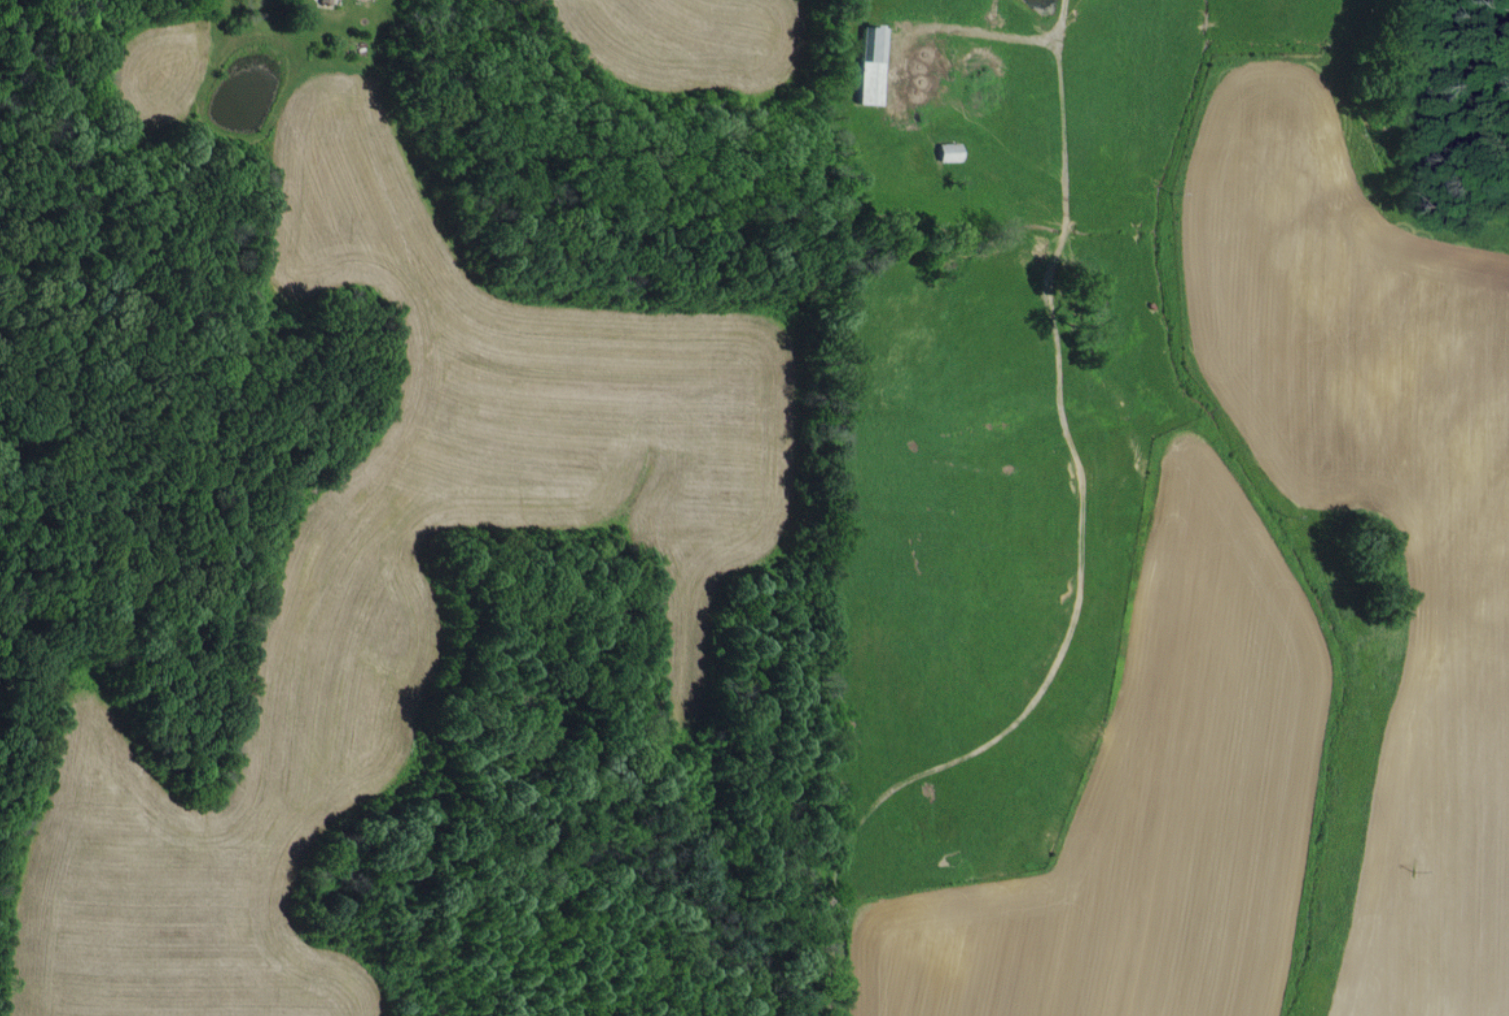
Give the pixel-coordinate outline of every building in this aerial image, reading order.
[(862,25),(859,103),(882,104),(885,26),(862,25)]
